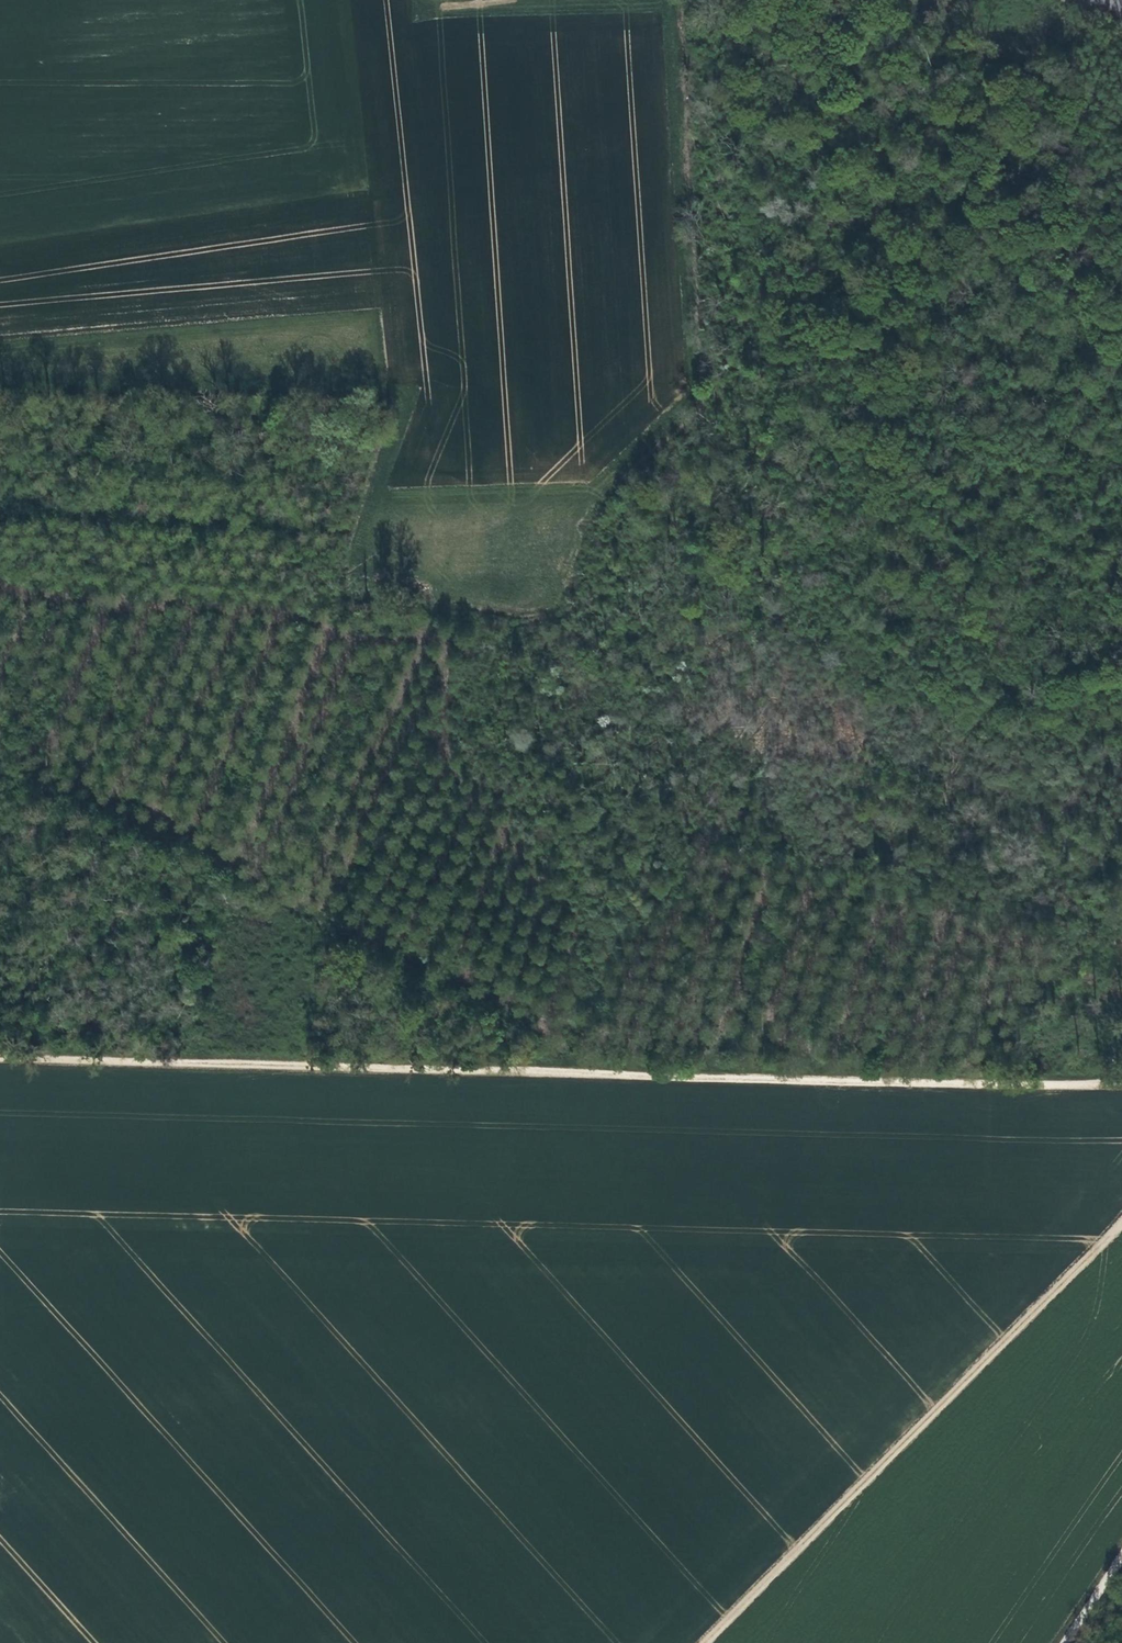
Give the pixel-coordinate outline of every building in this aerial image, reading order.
[(437,30),(459,29),(459,16),(437,17),(437,30)]
